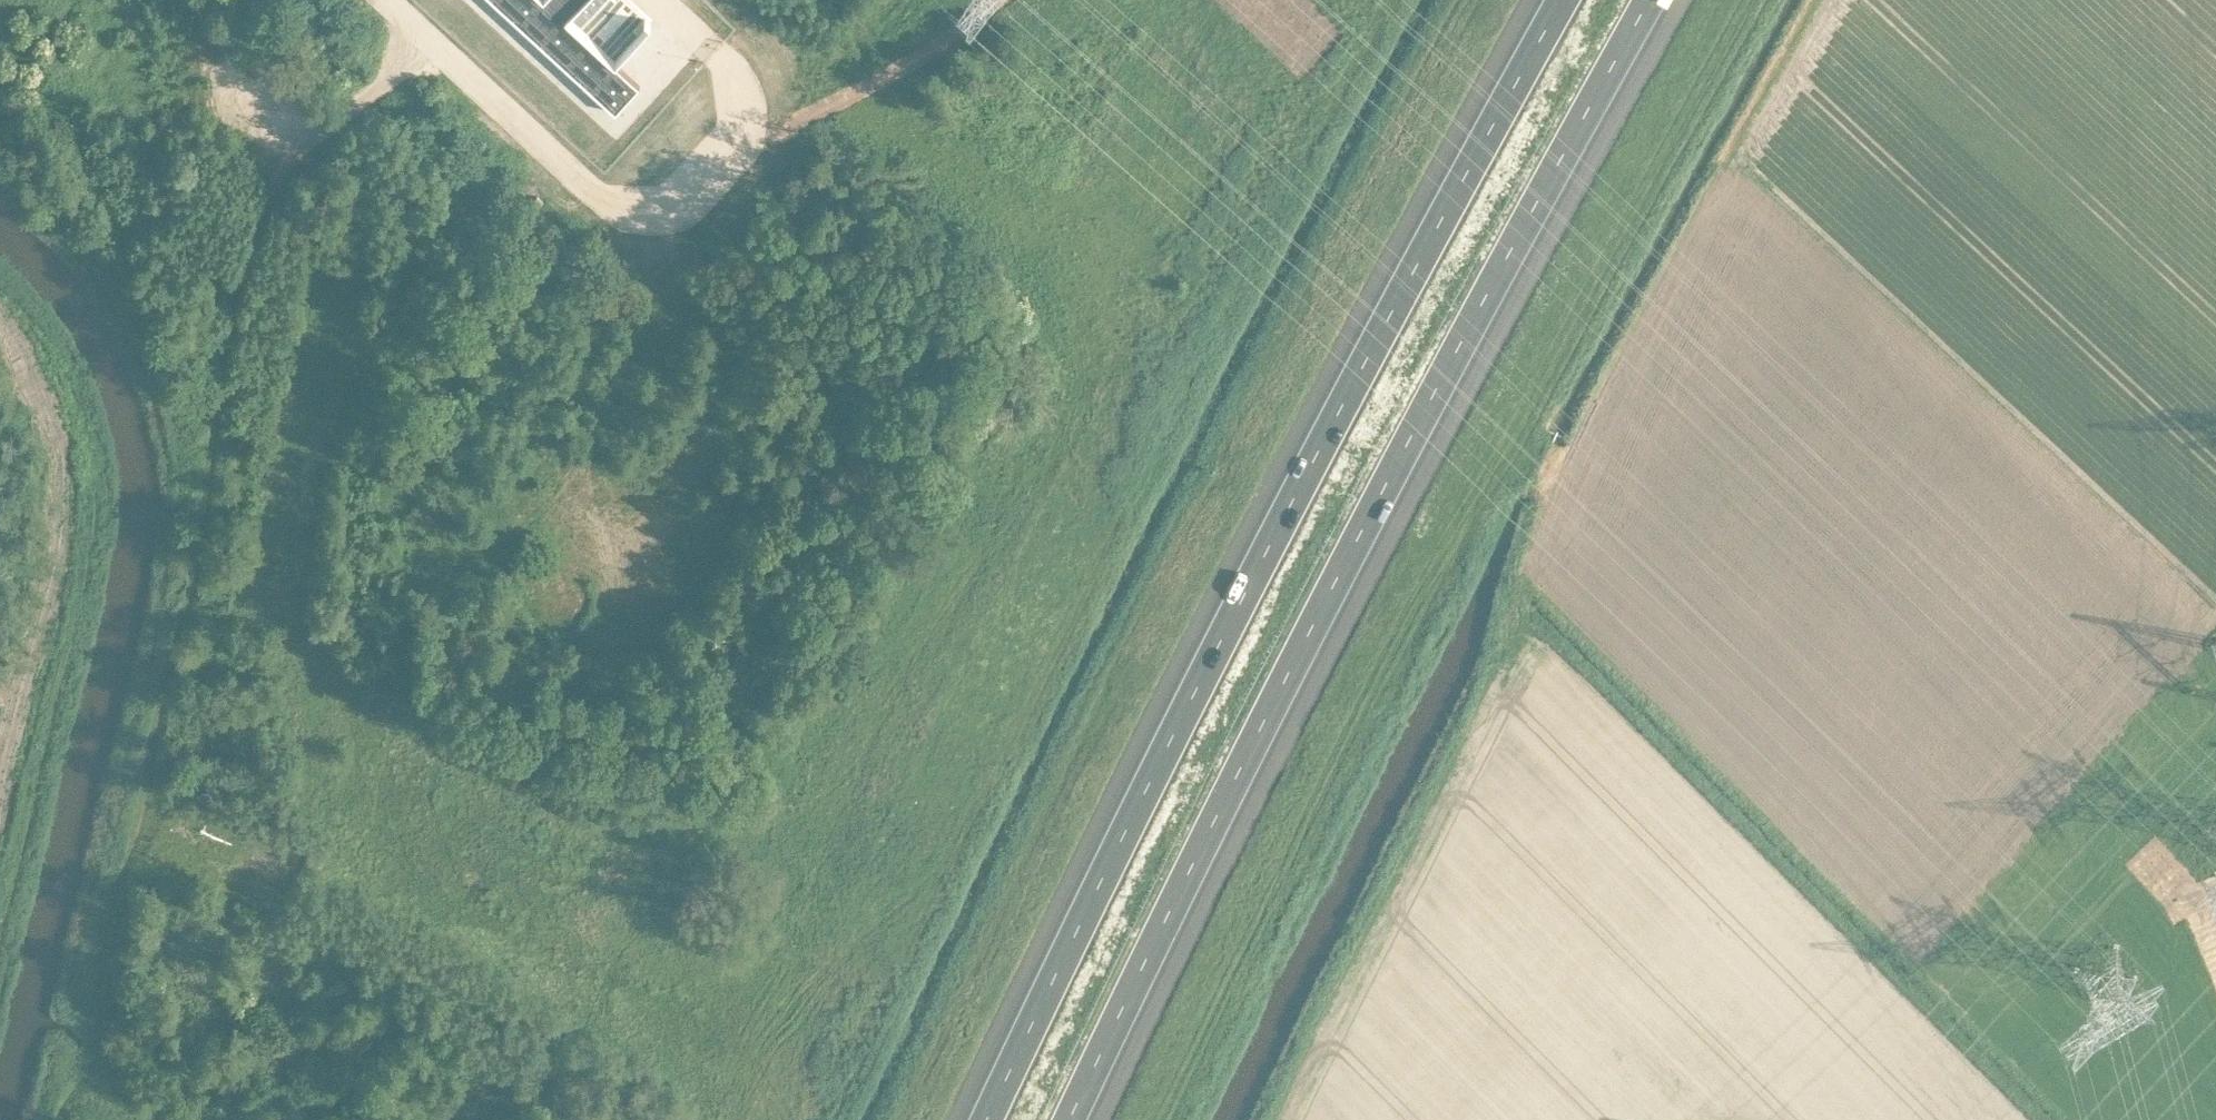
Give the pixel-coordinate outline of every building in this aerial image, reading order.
[(606,110),(631,83),(606,61),(642,22),(619,0),(487,0),(606,110)]
